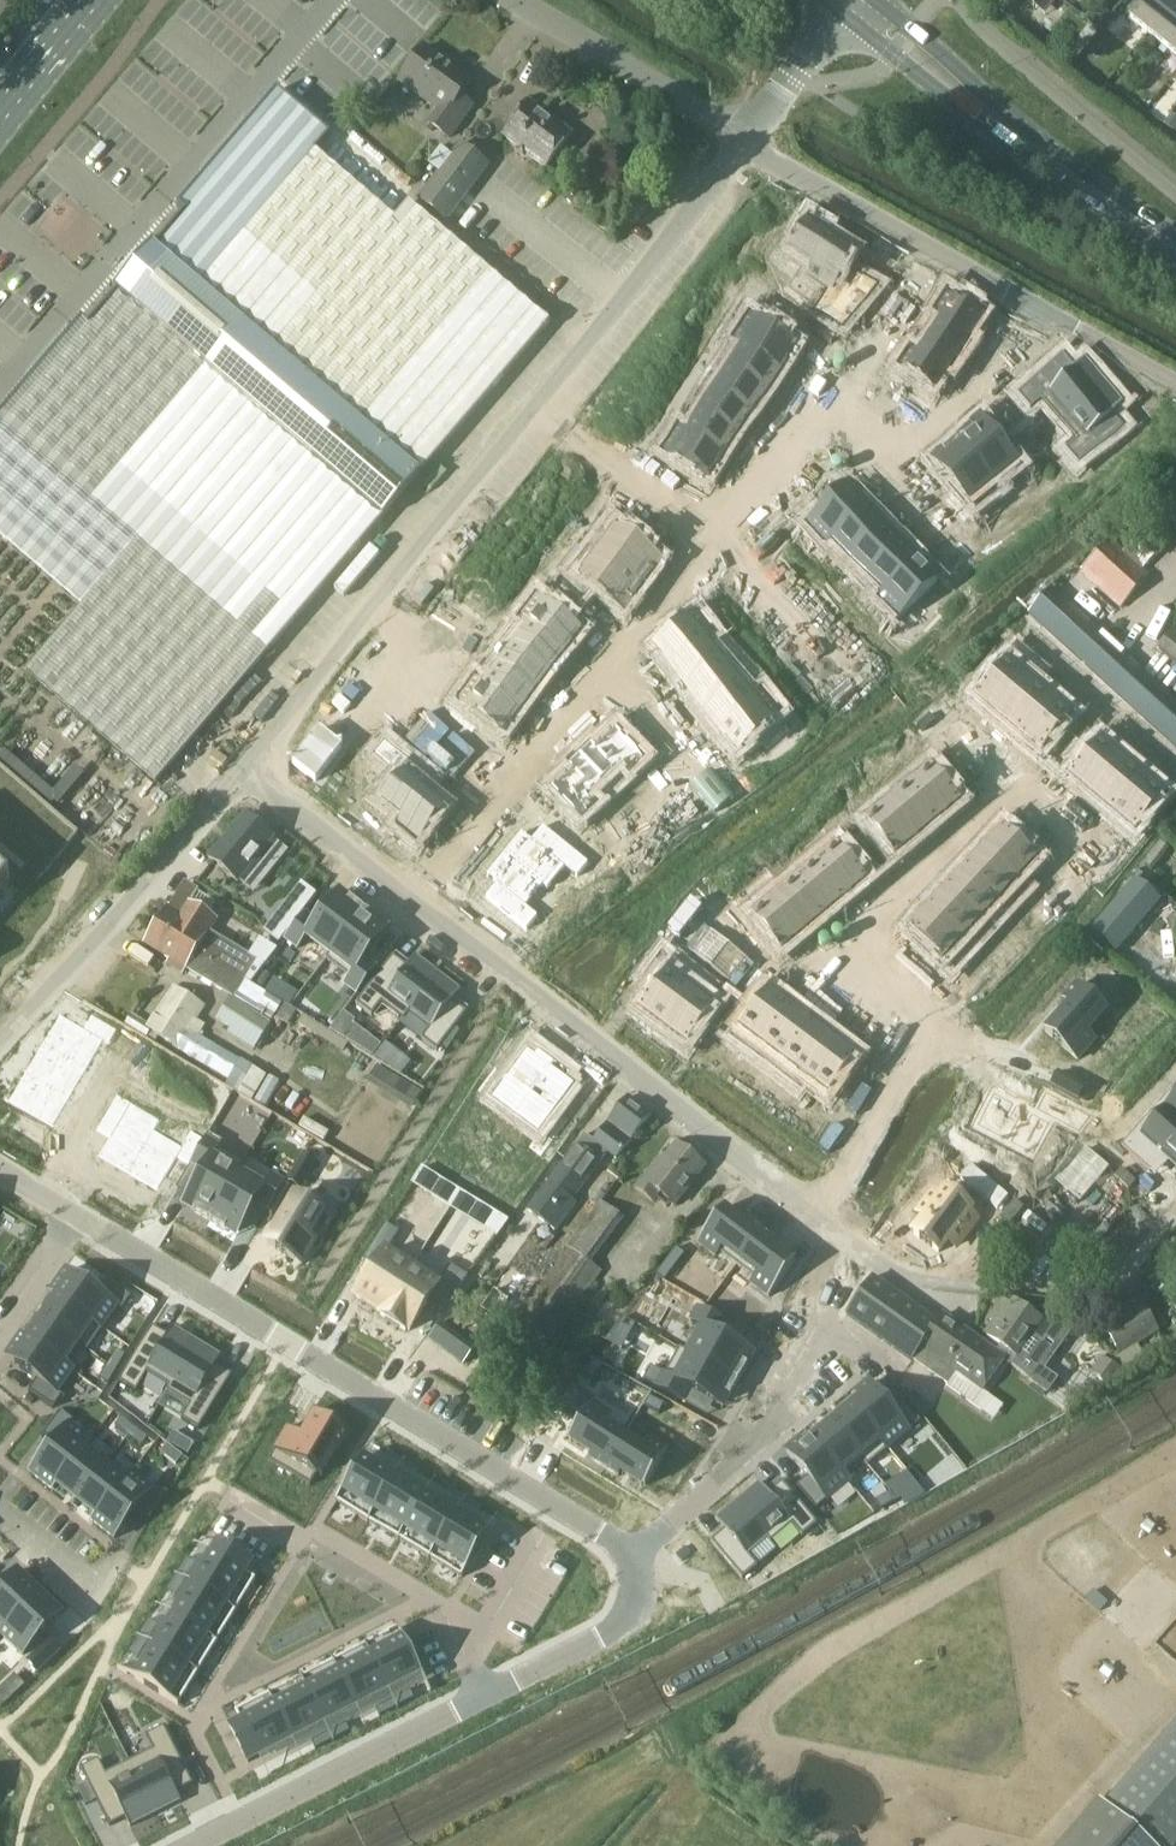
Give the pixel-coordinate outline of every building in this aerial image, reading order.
[(1175,0),(1145,0),(1128,21),(1147,36),(1175,0)] [(1175,34),(1175,0),(1147,36),(1164,49),(1175,34)] [(1100,27),(1108,18),(1099,11),(1091,20),(1100,27)] [(1164,49),(1175,59),(1175,34),(1164,49)] [(423,45),(399,80),(443,111),(431,126),(447,139),(472,107),(456,95),(470,77),(423,45)] [(79,606),(22,673),(126,762),(153,786),(154,785),(269,651),(270,649),(296,619),(375,527),(409,486),(548,324),(407,203),(387,224),(307,156),(327,132),(276,88),(175,206),(183,212),(88,323),(80,317),(0,411),(0,539),(79,606)] [(528,103),(503,136),(528,155),(546,168),(571,135),(528,103)] [(460,142),(419,200),(448,221),(489,163),(460,142)] [(810,220),(789,254),(814,269),(808,279),(828,291),(816,312),(820,315),(811,331),(821,337),(831,344),(877,287),(850,270),(845,268),(853,254),(823,236),(826,230),(810,220)] [(883,285),(872,298),(881,305),(891,292),(883,285)] [(927,307),(914,327),(926,335),(962,359),(971,344),(966,341),(982,318),(946,294),(934,312),(927,307)] [(735,338),(732,342),(742,348),(743,349),(743,348),(744,348),(779,371),(780,372),(781,370),(782,371),(785,365),(786,363),(791,366),(795,360),(795,359),(797,357),(797,356),(798,356),(800,354),(800,353),(791,347),(787,344),(773,335),(774,334),(781,324),(782,322),(775,318),(756,305),(752,313),(751,313),(749,316),(749,317),(748,318),(746,322),(745,323),(743,326),(741,329),(741,330),(739,332),(737,335),(737,336),(735,338)] [(844,331),(836,343),(860,359),(868,347),(844,331)] [(909,351),(897,369),(932,393),(948,369),(952,373),(962,359),(926,335),(913,354),(909,351)] [(730,366),(728,369),(730,370),(765,393),(766,394),(769,388),(772,384),(775,380),(775,381),(776,379),(779,375),(780,372),(779,371),(744,348),(743,348),(743,349),(742,348),(741,350),(739,353),(737,356),(737,357),(735,359),(733,362),(733,363),(731,366),(730,366)] [(1062,355),(1017,395),(1030,410),(1042,400),(1060,420),(1103,382),(1085,362),(1086,361),(1085,359),(1074,369),(1062,355)] [(716,388),(714,390),(715,391),(755,418),(756,419),(760,413),(760,412),(762,409),(763,409),(765,406),(760,403),(761,401),(765,396),(766,394),(765,393),(730,370),(728,369),(727,371),(727,372),(726,372),(724,375),(724,376),(722,379),(720,382),(718,385),(716,388)] [(669,382),(664,389),(673,394),(682,381),(681,380),(677,377),(675,376),(675,375),(673,374),(668,382),(669,382)] [(1103,382),(1060,420),(1077,440),(1066,450),(1079,465),(1124,425),(1112,412),(1123,402),(1122,401),(1121,402),(1103,382)] [(659,395),(655,402),(656,403),(659,405),(663,408),(664,408),(673,394),(664,389),(660,395),(659,395)] [(701,410),(700,412),(701,413),(736,436),(737,437),(738,435),(739,435),(743,430),(742,429),(743,428),(748,431),(750,428),(752,424),(753,424),(756,419),(755,418),(715,391),(714,390),(712,393),(713,393),(712,394),(711,396),(709,399),(708,399),(707,402),(706,402),(704,405),(705,405),(704,405),(704,406),(702,409),(702,410),(701,410)] [(687,431),(686,433),(687,433),(686,434),(687,434),(686,435),(722,458),(723,459),(725,456),(727,453),(729,450),(728,450),(731,447),(731,446),(733,442),(734,442),(737,437),(736,436),(701,413),(700,412),(698,415),(698,416),(696,419),(695,419),(693,422),(693,423),(691,425),(691,426),(689,428),(689,429),(688,431),(687,431)] [(973,426),(957,439),(996,487),(997,487),(1018,470),(1023,475),(1036,465),(1034,463),(1025,451),(1017,442),(1005,451),(984,425),(977,431),(973,426)] [(657,456),(652,463),(673,477),(678,479),(679,478),(685,468),(686,467),(699,476),(700,475),(700,476),(703,478),(704,478),(704,479),(713,485),(713,484),(715,481),(715,480),(717,478),(717,477),(717,478),(722,471),(717,468),(718,466),(722,461),(722,460),(723,459),(722,458),(686,435),(687,434),(686,434),(687,433),(686,433),(676,426),(674,430),(674,431),(672,433),(670,436),(669,439),(668,439),(666,442),(666,443),(664,446),(663,446),(664,446),(663,447),(663,446),(661,449),(661,450),(660,451),(659,452),(657,455),(657,456)] [(944,457),(937,463),(958,489),(947,498),(965,522),(978,511),(977,510),(1000,491),(997,487),(996,487),(957,439),(941,452),(944,457)] [(816,495),(794,516),(800,522),(801,523),(803,525),(804,526),(805,527),(806,528),(808,530),(809,530),(811,533),(812,533),(811,534),(814,536),(816,538),(817,539),(819,541),(821,544),(822,544),(821,544),(824,547),(833,539),(833,538),(864,508),(865,508),(863,506),(860,502),(859,501),(858,501),(857,500),(861,496),(856,490),(853,488),(853,487),(851,485),(850,484),(842,491),(842,492),(839,495),(831,502),(827,506),(826,505),(818,496),(816,495)] [(1159,513),(1175,528),(1175,497),(1174,495),(1159,513)] [(833,539),(834,541),(835,541),(837,543),(839,546),(840,546),(841,548),(842,548),(841,549),(844,551),(845,552),(847,554),(848,555),(850,557),(851,556),(881,527),(882,526),(880,524),(878,522),(875,519),(874,518),(875,518),(872,515),(867,510),(865,508),(864,508),(833,538),(833,539)] [(607,523),(589,545),(643,587),(655,570),(651,567),(656,559),(630,539),(639,527),(615,509),(606,522),(607,523)] [(1152,517),(1134,539),(1155,557),(1173,535),(1152,517)] [(851,556),(850,557),(852,560),(852,559),(852,560),(853,560),(855,563),(856,563),(855,564),(858,566),(860,568),(861,569),(863,571),(865,573),(866,574),(865,574),(867,576),(869,575),(899,546),(900,545),(898,543),(894,538),(893,538),(890,535),(887,532),(887,531),(882,526),(881,527),(851,556)] [(1108,540),(1082,571),(1121,606),(1148,576),(1108,540)] [(570,567),(560,580),(584,599),(593,587),(620,607),(626,600),(630,603),(643,587),(589,545),(571,569),(570,567)] [(869,575),(867,576),(870,578),(870,579),(873,582),(874,582),(873,582),(876,585),(878,587),(879,587),(881,590),(883,592),(883,593),(884,594),(885,594),(886,594),(917,565),(918,564),(916,562),(911,557),(908,554),(905,550),(904,550),(905,550),(903,548),(900,545),(899,546),(869,575)] [(884,594),(876,602),(879,605),(880,605),(882,608),(883,609),(884,610),(886,613),(887,613),(886,613),(889,616),(890,616),(892,619),(893,619),(893,620),(896,623),(896,624),(897,624),(899,627),(900,627),(900,628),(906,634),(922,619),(928,613),(927,611),(919,603),(918,602),(929,591),(929,590),(933,588),(933,587),(933,588),(941,580),(940,579),(938,577),(937,577),(935,574),(932,570),(930,568),(930,569),(926,572),(924,571),(920,566),(918,564),(917,565),(886,594),(885,594),(884,594)] [(804,579),(803,580),(809,586),(816,591),(822,583),(810,572),(809,573),(806,577),(804,579)] [(822,583),(816,591),(822,596),(828,602),(829,601),(831,598),(834,595),(835,595),(835,594),(822,583)] [(545,585),(520,619),(565,653),(581,631),(560,615),(569,603),(545,585)] [(1029,612),(1175,746),(1175,700),(1052,587),(1029,612)] [(475,595),(468,602),(469,603),(470,603),(472,605),(476,609),(477,610),(488,598),(480,590),(475,596),(475,595)] [(674,632),(653,649),(670,670),(710,638),(714,634),(713,633),(687,601),(664,620),(674,632)] [(840,614),(839,615),(846,622),(851,627),(859,620),(848,608),(847,608),(843,612),(840,614)] [(453,624),(447,630),(455,638),(467,626),(466,625),(462,621),(462,622),(459,618),(453,624)] [(520,619),(504,640),(550,674),(565,653),(520,619)] [(739,628),(738,629),(750,640),(757,633),(751,627),(752,627),(745,621),(744,622),(739,628)] [(1174,629),(1158,649),(1175,664),(1175,630),(1174,629)] [(442,636),(436,642),(437,643),(439,645),(443,649),(443,650),(455,638),(447,630),(442,636)] [(757,633),(750,640),(761,652),(762,651),(768,646),(769,645),(763,638),(763,639),(757,633)] [(710,638),(670,670),(687,690),(726,658),(710,638)] [(504,640),(489,661),(534,695),(550,674),(504,640)] [(997,674),(977,698),(1000,718),(1032,680),(1039,672),(1004,642),(986,665),(997,674)] [(726,658),(687,690),(703,710),(747,674),(731,654),(726,658)] [(779,662),(778,663),(790,675),(797,667),(792,662),(792,661),(786,655),(785,656),(782,659),(779,662)] [(1067,657),(1061,664),(1072,673),(1078,666),(1067,657)] [(489,661),(473,682),(519,715),(534,695),(489,661)] [(1078,666),(1072,673),(1082,683),(1088,676),(1078,666)] [(747,674),(703,710),(720,730),(764,695),(749,677),(747,674)] [(1032,680),(1000,718),(1020,734),(1052,697),(1032,680)] [(265,716),(286,690),(275,682),(255,708),(265,716)] [(473,682),(448,716),(473,734),(482,722),(503,737),(519,715),(473,682)] [(764,695),(720,730),(737,751),(758,735),(767,746),(790,727),(764,695)] [(1052,697),(1020,734),(1043,754),(1075,716),(1052,697)] [(1116,701),(1110,708),(1120,717),(1127,711),(1116,701)] [(240,728),(250,738),(265,722),(254,712),(240,728)] [(582,755),(579,758),(580,759),(604,783),(605,785),(606,783),(608,781),(610,779),(611,778),(613,776),(614,775),(617,773),(617,772),(619,770),(620,770),(621,768),(624,771),(624,770),(624,771),(627,774),(627,775),(629,777),(634,772),(637,769),(639,767),(640,766),(645,762),(641,758),(640,758),(638,755),(637,754),(635,752),(627,744),(628,743),(623,738),(623,739),(615,731),(614,732),(612,734),(609,737),(606,740),(602,744),(598,747),(595,750),(591,746),(589,748),(587,750),(582,755)] [(1158,739),(1151,745),(1162,755),(1168,748),(1158,739)] [(1102,740),(1070,777),(1093,797),(1125,759),(1102,740)] [(385,741),(374,755),(397,773),(377,797),(404,819),(397,828),(417,844),(445,810),(423,792),(433,780),(385,741)] [(891,746),(880,755),(885,762),(897,753),(891,746)] [(1162,755),(1173,765),(1175,761),(1175,755),(1168,748),(1162,755)] [(880,755),(868,764),(874,771),(885,762),(880,755)] [(552,792),(550,793),(558,801),(562,806),(563,805),(563,806),(573,816),(576,819),(576,820),(580,824),(585,819),(584,819),(585,819),(588,816),(591,813),(596,809),(594,807),(593,807),(590,803),(588,801),(589,799),(591,797),(592,797),(592,796),(595,794),(595,793),(596,793),(597,792),(598,791),(599,790),(598,790),(599,790),(601,788),(603,786),(605,785),(604,783),(580,759),(579,758),(576,761),(576,760),(571,765),(570,767),(567,769),(571,774),(567,777),(568,777),(567,777),(564,780),(557,787),(554,790),(552,792)] [(1125,759),(1093,797),(1113,814),(1145,776),(1125,759)] [(930,768),(906,787),(938,825),(961,805),(930,768)] [(1145,776),(1113,814),(1136,834),(1168,796),(1145,776)] [(906,787),(886,804),(918,841),(938,825),(906,787)] [(818,795),(807,805),(813,812),(824,803),(818,795)] [(886,804),(863,823),(895,861),(918,841),(886,804)] [(245,816),(210,859),(238,882),(246,873),(261,885),(287,852),(272,840),(273,839),(245,816)] [(666,823),(653,833),(660,842),(673,832),(666,823)] [(521,833),(504,854),(549,890),(565,870),(577,879),(590,864),(543,826),(532,840),(521,830),(520,832),(521,833)] [(1003,828),(982,850),(1018,884),(1039,861),(1003,828)] [(581,829),(570,839),(590,860),(601,850),(581,829)] [(778,838),(767,847),(773,854),(784,845),(778,838)] [(838,844),(814,864),(846,901),(869,882),(838,844)] [(1159,846),(1144,865),(1151,870),(1166,851),(1159,846)] [(767,847),(756,857),(761,864),(773,854),(767,847)] [(982,850),(965,869),(1001,903),(1018,884),(982,850)] [(496,884),(484,898),(511,919),(505,926),(528,946),(535,938),(527,932),(555,897),(548,891),(549,890),(504,854),(487,875),(486,874),(485,875),(496,884)] [(814,864),(794,880),(826,918),(846,901),(814,864)] [(965,869),(947,888),(983,922),(1001,903),(965,869)] [(11,882),(0,872),(0,894),(11,882)] [(1134,879),(1090,930),(1115,952),(1159,901),(1134,879)] [(794,880),(774,897),(806,935),(826,918),(794,880)] [(721,885),(710,894),(716,901),(727,892),(721,885)] [(947,888),(929,907),(965,941),(983,922),(947,888)] [(166,909),(155,927),(196,952),(243,982),(257,960),(210,931),(217,920),(208,914),(216,902),(196,890),(179,917),(166,909)] [(774,897),(751,917),(783,954),(806,935),(774,897)] [(294,928),(286,938),(299,948),(307,937),(330,954),(330,955),(364,911),(348,899),(345,903),(337,898),(316,924),(304,915),(294,928)] [(929,907),(909,929),(945,963),(965,941),(929,907)] [(284,908),(266,932),(278,941),(297,918),(284,908)] [(330,954),(326,959),(349,978),(345,983),(358,993),(376,970),(364,961),(385,934),(377,929),(381,924),(364,911),(330,955),(330,954)] [(155,927),(145,944),(171,959),(166,966),(181,975),(185,970),(185,969),(231,998),(216,1021),(231,1031),(229,1034),(260,1054),(288,1010),(243,982),(196,952),(155,927)] [(1134,937),(1129,949),(1149,959),(1155,946),(1134,937)] [(1023,939),(1013,949),(1019,956),(1029,945),(1023,939)] [(1013,949),(1003,960),(1010,966),(1019,956),(1013,949)] [(655,983),(637,1008),(661,1026),(689,988),(697,978),(661,951),(643,974),(655,983)] [(393,956),(356,1004),(372,1017),(382,1004),(403,1021),(439,974),(416,956),(407,967),(393,956)] [(755,959),(748,965),(757,975),(764,970),(755,959)] [(257,961),(244,982),(251,986),(265,966),(257,961)] [(403,1021),(399,1025),(420,1041),(421,1040),(437,1052),(467,1013),(453,1002),(462,991),(439,974),(403,1021)] [(1069,1005),(1045,1032),(1078,1060),(1095,1041),(1087,1034),(1106,1012),(1077,986),(1064,1000),(1069,1005)] [(136,1021),(132,1029),(219,1081),(241,1095),(250,1080),(245,1077),(250,1069),(188,1031),(204,1006),(171,987),(147,1028),(136,1021)] [(689,988),(661,1026),(685,1044),(713,1006),(689,988)] [(770,990),(741,1029),(765,1046),(794,1008),(770,990)] [(1042,1021),(1053,1003),(1040,995),(1029,1014),(1042,1021)] [(794,1008),(765,1046),(785,1062),(814,1024),(794,1008)] [(61,1013),(43,1043),(88,1069),(104,1040),(109,1043),(118,1029),(92,1014),(84,1027),(61,1013)] [(814,1024),(785,1062),(806,1078),(835,1039),(814,1024)] [(806,1078),(799,1087),(835,1114),(853,1091),(841,1082),(860,1058),(835,1039),(806,1078)] [(43,1043),(26,1071),(71,1097),(88,1069),(43,1043)] [(496,1067),(477,1091),(491,1101),(492,1099),(515,1117),(555,1062),(539,1050),(535,1054),(528,1049),(508,1076),(496,1067)] [(555,1062),(515,1117),(539,1134),(528,1148),(541,1157),(568,1120),(556,1112),(576,1085),(569,1079),(572,1075),(555,1062)] [(735,1062),(729,1070),(740,1078),(746,1071),(735,1062)] [(26,1071),(9,1101),(53,1127),(71,1097),(26,1071)] [(1059,1073),(1052,1086),(1078,1100),(1084,1087),(1059,1073)] [(755,1078),(750,1085),(761,1094),(767,1087),(755,1078)] [(1159,1105),(1175,1120),(1175,1085),(1159,1105)] [(767,1087),(761,1094),(773,1103),(778,1095),(767,1087)] [(104,1117),(96,1130),(109,1138),(99,1156),(128,1174),(160,1119),(118,1094),(112,1103),(104,1117)] [(103,1097),(95,1112),(104,1117),(112,1103),(103,1097)] [(584,1136),(529,1211),(556,1230),(605,1152),(615,1160),(650,1115),(628,1099),(595,1144),(584,1136)] [(969,1129),(978,1119),(957,1102),(949,1113),(969,1129)] [(1122,1146),(1150,1171),(1164,1155),(1175,1166),(1175,1120),(1159,1105),(1122,1146)] [(993,1110),(977,1128),(1008,1154),(1024,1135),(1044,1151),(1055,1138),(1027,1115),(1016,1128),(993,1110)] [(95,1112),(86,1126),(95,1131),(96,1130),(104,1117),(95,1112)] [(160,1119),(128,1174),(158,1191),(177,1157),(192,1165),(207,1139),(192,1131),(183,1146),(155,1130),(161,1120),(160,1119)] [(204,1173),(187,1202),(195,1206),(192,1211),(210,1222),(241,1169),(242,1170),(245,1165),(220,1150),(224,1144),(209,1135),(192,1165),(204,1173)] [(660,1158),(636,1189),(652,1202),(658,1194),(674,1208),(688,1190),(705,1169),(675,1146),(664,1160),(660,1158)] [(303,1157),(288,1182),(300,1189),(315,1164),(303,1157)] [(241,1169),(210,1222),(228,1232),(231,1227),(239,1232),(256,1203),(269,1210),(285,1186),(271,1176),(266,1184),(242,1170),(241,1169)] [(422,1169),(414,1182),(431,1193),(440,1179),(422,1169)] [(1059,1177),(1048,1184),(1064,1209),(1075,1202),(1059,1177)] [(925,1220),(914,1234),(939,1253),(950,1238),(958,1245),(977,1221),(968,1214),(971,1210),(946,1192),(940,1199),(934,1194),(918,1215),(925,1220)] [(295,1198),(267,1245),(302,1265),(315,1243),(309,1239),(323,1215),(295,1198)] [(481,1205),(473,1219),(498,1235),(507,1222),(481,1205)] [(570,1248),(507,1332),(539,1357),(602,1272),(592,1263),(623,1221),(614,1215),(600,1205),(570,1248)] [(724,1209),(698,1243),(715,1256),(719,1251),(737,1265),(763,1232),(749,1221),(746,1226),(724,1209)] [(375,1269),(357,1298),(382,1314),(383,1314),(411,1270),(386,1254),(399,1234),(385,1226),(362,1261),(375,1269)] [(763,1232),(737,1265),(756,1279),(752,1284),(769,1297),(795,1263),(772,1247),(776,1242),(763,1232)] [(483,1239),(465,1249),(477,1271),(495,1261),(483,1239)] [(676,1248),(656,1275),(664,1281),(685,1255),(676,1248)] [(382,1314),(381,1316),(406,1332),(407,1330),(410,1331),(429,1304),(442,1313),(468,1278),(450,1266),(437,1286),(411,1270),(383,1314),(382,1314)] [(67,1272),(51,1295),(56,1298),(57,1297),(103,1330),(118,1308),(122,1311),(131,1297),(106,1280),(97,1293),(67,1272)] [(871,1281),(846,1316),(853,1320),(911,1362),(912,1360),(948,1385),(957,1372),(982,1390),(1002,1361),(942,1318),(936,1327),(871,1281)] [(56,1298),(42,1319),(84,1348),(83,1349),(88,1352),(103,1330),(57,1297),(56,1298)] [(995,1321),(986,1333),(1001,1344),(994,1355),(1011,1366),(1009,1367),(1045,1397),(1056,1382),(1043,1372),(1047,1367),(1071,1332),(1064,1327),(1044,1314),(1039,1322),(1001,1297),(990,1318),(995,1321)] [(1144,1305),(1106,1330),(1121,1352),(1159,1327),(1144,1305)] [(688,1352),(687,1353),(739,1382),(749,1364),(744,1361),(748,1353),(719,1337),(726,1323),(700,1309),(693,1323),(701,1328),(688,1352)] [(763,1317),(754,1332),(764,1337),(772,1322),(763,1317)] [(28,1339),(27,1340),(69,1369),(70,1368),(83,1349),(84,1348),(42,1319),(28,1339)] [(153,1327),(119,1382),(136,1393),(147,1374),(169,1387),(170,1388),(197,1344),(174,1330),(175,1328),(173,1328),(168,1336),(153,1327)] [(1162,1343),(1175,1356),(1175,1329),(1162,1343)] [(23,1336),(7,1359),(37,1380),(28,1393),(53,1410),(63,1397),(59,1394),(74,1371),(70,1368),(69,1369),(27,1340),(28,1339),(23,1336)] [(169,1387),(166,1392),(190,1407),(181,1420),(199,1431),(232,1376),(217,1366),(222,1357),(221,1357),(220,1358),(197,1344),(170,1388),(169,1387)] [(651,1366),(643,1380),(683,1402),(690,1389),(719,1406),(724,1397),(729,1400),(739,1382),(687,1353),(688,1352),(679,1347),(665,1373),(651,1366)] [(117,1350),(108,1364),(117,1370),(126,1356),(117,1350)] [(1102,1358),(1092,1372),(1107,1383),(1117,1369),(1102,1358)] [(594,1361),(584,1375),(593,1381),(603,1368),(594,1361)] [(108,1364),(99,1379),(109,1384),(117,1370),(108,1364)] [(860,1399),(852,1406),(888,1449),(920,1422),(901,1399),(890,1409),(869,1385),(856,1395),(860,1399)] [(572,1388),(557,1408),(579,1421),(592,1400),(572,1388)] [(650,1397),(645,1406),(660,1414),(665,1405),(650,1397)] [(579,1424),(569,1439),(593,1454),(590,1459),(604,1468),(628,1432),(608,1419),(610,1414),(592,1403),(579,1424)] [(852,1406),(832,1423),(864,1462),(868,1466),(888,1449),(852,1406)] [(54,1444),(31,1474),(54,1491),(57,1487),(56,1486),(84,1450),(85,1451),(92,1442),(71,1425),(73,1421),(61,1411),(42,1435),(54,1444)] [(289,1427),(268,1462),(310,1487),(316,1477),(317,1477),(318,1476),(317,1475),(333,1447),(338,1450),(349,1432),(315,1412),(302,1435),(289,1427)] [(122,1418),(115,1426),(128,1436),(135,1428),(122,1418)] [(832,1423),(812,1440),(844,1478),(845,1478),(864,1462),(832,1423)] [(135,1428),(128,1436),(142,1447),(148,1438),(135,1428)] [(628,1432),(604,1468),(618,1477),(622,1471),(645,1486),(668,1451),(650,1439),(646,1445),(628,1432)] [(175,1437),(170,1445),(188,1455),(193,1448),(175,1437)] [(800,1442),(788,1452),(808,1477),(796,1487),(816,1510),(849,1482),(845,1478),(844,1478),(812,1440),(804,1447),(800,1442)] [(84,1450),(56,1486),(57,1487),(77,1502),(105,1466),(104,1466),(85,1451),(84,1450)] [(388,1451),(382,1460),(394,1467),(399,1458),(388,1451)] [(362,1458),(336,1501),(368,1521),(395,1478),(362,1458)] [(399,1458),(394,1467),(404,1473),(410,1464),(399,1458)] [(105,1466),(77,1502),(96,1517),(97,1518),(129,1478),(128,1477),(107,1461),(104,1466),(105,1466)] [(410,1464),(404,1473),(415,1480),(421,1471),(410,1464)] [(96,1517),(93,1522),(115,1539),(138,1510),(150,1519),(168,1496),(156,1486),(153,1490),(131,1473),(128,1477),(129,1478),(97,1518),(96,1517)] [(908,1474),(887,1487),(890,1492),(895,1502),(902,1498),(906,1505),(925,1493),(908,1474)] [(395,1478),(368,1521),(399,1540),(425,1496),(395,1478)] [(760,1485),(739,1503),(772,1542),(792,1524),(802,1537),(817,1524),(782,1482),(769,1494),(759,1483),(758,1484),(760,1485)] [(450,1489),(444,1498),(455,1504),(461,1495),(450,1489)] [(890,1492),(876,1501),(881,1510),(895,1502),(890,1492)] [(461,1495),(455,1504),(466,1511),(471,1502),(461,1495)] [(425,1496),(399,1540),(430,1558),(456,1515),(425,1496)] [(471,1502),(466,1511),(477,1518),(483,1508),(471,1502)] [(725,1530),(711,1542),(743,1579),(777,1550),(770,1543),(772,1542),(739,1503),(718,1520),(717,1519),(716,1519),(725,1530)] [(456,1515),(430,1558),(462,1578),(488,1535),(456,1515)] [(218,1545),(213,1553),(224,1560),(229,1551),(218,1545)] [(229,1551),(224,1560),(234,1567),(240,1558),(229,1551)] [(213,1553),(193,1585),(236,1612),(256,1580),(245,1573),(234,1567),(224,1560),(213,1553)] [(240,1558),(234,1567),(245,1573),(250,1564),(240,1558)] [(187,1559),(180,1570),(189,1575),(195,1564),(187,1559)] [(250,1564),(245,1573),(256,1580),(261,1571),(252,1565),(250,1564)] [(180,1570),(173,1581),(182,1586),(189,1575),(180,1570)] [(2,1636),(1,1635),(40,1594),(18,1573),(0,1593),(0,1639),(2,1636)] [(173,1581),(166,1592),(175,1597),(182,1586),(173,1581)] [(193,1585),(174,1616),(217,1643),(236,1612),(193,1585)] [(40,1594),(1,1635),(2,1636),(23,1656),(62,1615),(40,1594)] [(174,1616),(156,1647),(198,1673),(217,1643),(174,1616)] [(149,1620),(142,1631),(151,1637),(158,1626),(149,1620)] [(399,1628),(365,1646),(388,1690),(422,1673),(399,1628)] [(142,1631),(135,1642),(144,1648),(151,1637),(142,1631)] [(49,1641),(28,1661),(38,1672),(59,1652),(49,1641)] [(135,1642),(129,1653),(138,1659),(144,1648),(135,1642)] [(365,1646),(333,1662),(356,1707),(388,1690),(365,1646)] [(156,1647),(136,1679),(178,1706),(198,1673),(156,1647)] [(333,1662),(301,1678),(324,1723),(356,1707),(333,1662)] [(301,1678),(269,1695),(292,1740),(324,1723),(301,1678)] [(410,1689),(398,1695),(403,1705),(415,1699),(410,1689)] [(0,1692),(0,1708),(10,1698),(2,1690),(0,1692)] [(269,1695),(235,1712),(241,1723),(247,1735),(253,1745),(259,1757),(292,1740),(269,1695)] [(398,1695),(387,1701),(392,1710),(403,1705),(398,1695)] [(387,1701),(375,1707),(380,1716),(392,1710),(387,1701)] [(235,1712),(226,1717),(232,1727),(232,1728),(241,1723),(235,1712)] [(1143,1715),(1123,1736),(1136,1749),(1156,1728),(1143,1715)] [(346,1722),(334,1728),(339,1738),(351,1732),(346,1722)] [(241,1723),(232,1728),(238,1739),(247,1735),(241,1723)] [(1105,1806),(1099,1801),(1059,1845),(1174,1845),(1175,1844),(1175,1724),(1105,1806)] [(153,1750),(130,1762),(156,1813),(180,1801),(181,1802),(182,1802),(177,1792),(193,1784),(164,1727),(146,1736),(153,1750)] [(334,1728),(323,1734),(328,1744),(339,1738),(334,1728)] [(323,1734),(311,1740),(316,1750),(328,1744),(323,1734)] [(247,1735),(238,1739),(244,1750),(253,1745),(247,1735)] [(253,1745),(244,1750),(250,1761),(259,1757),(253,1745)] [(88,1783),(77,1788),(86,1805),(97,1800),(110,1826),(126,1818),(131,1828),(132,1827),(131,1825),(156,1813),(130,1762),(106,1774),(99,1760),(81,1769),(88,1783)]
